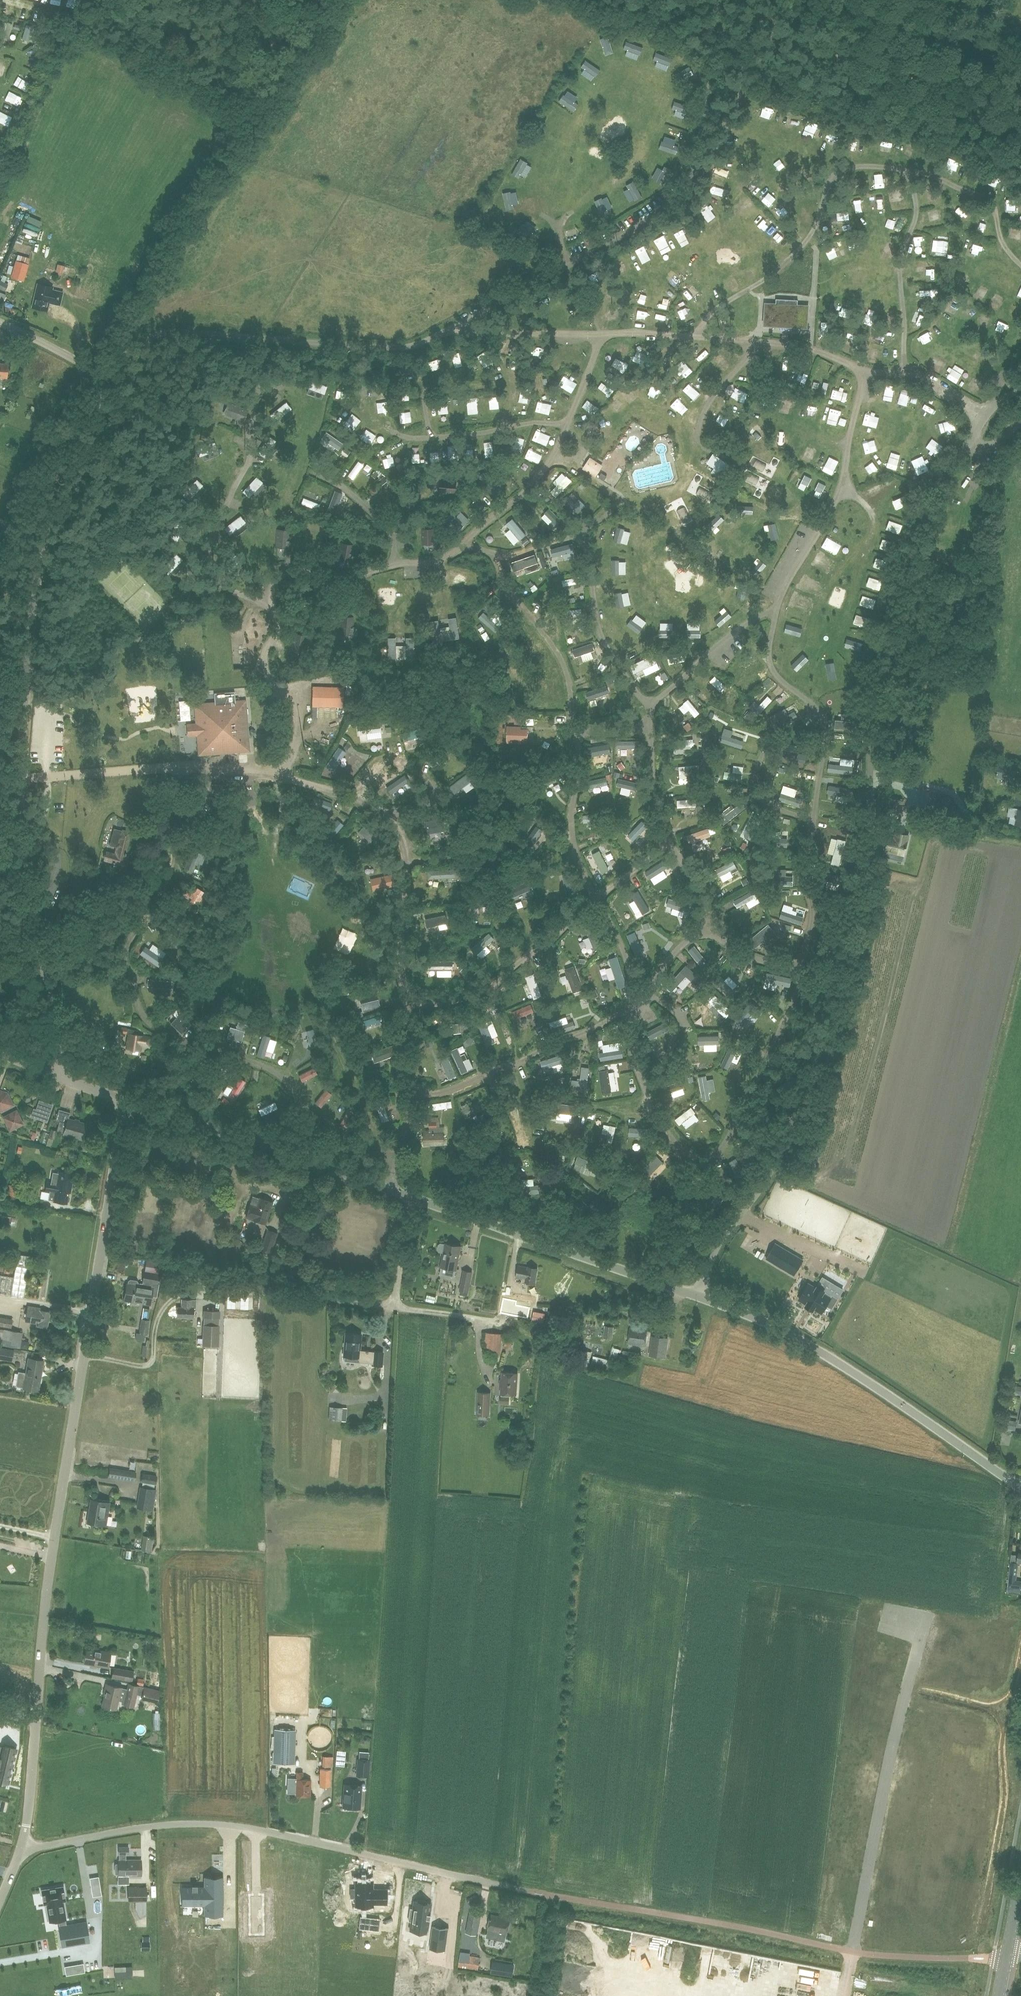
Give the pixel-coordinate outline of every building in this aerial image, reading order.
[(608,36),(600,39),(604,52),(612,49),(608,36)] [(642,48),(626,42),(623,49),(640,55),(642,48)] [(653,59),(670,66),(672,59),(656,52),(653,59)] [(595,77),(600,70),(585,61),(581,67),(595,77)] [(677,73),(681,81),(693,74),(689,67),(677,73)] [(29,83),(34,75),(28,70),(22,78),(29,83)] [(22,103),(27,95),(19,91),(15,99),(22,103)] [(577,105),(563,95),(559,102),(573,111),(577,105)] [(674,101),(672,109),(689,114),(691,107),(674,101)] [(13,122),(15,114),(5,111),(2,119),(13,122)] [(661,141),(659,148),(675,154),(678,146),(661,141)] [(952,164),(961,168),(965,159),(956,156),(952,164)] [(511,174),(518,178),(527,163),(520,159),(511,174)] [(663,185),(671,170),(665,166),(656,182),(663,185)] [(775,180),(767,192),(774,197),(782,185),(775,180)] [(635,200),(642,196),(633,181),(626,185),(635,200)] [(510,192),(502,193),(506,210),(513,209),(510,192)] [(756,196),(750,201),(754,207),(761,202),(756,196)] [(788,213),(799,202),(793,196),(782,207),(788,213)] [(865,211),(876,207),(873,197),(862,201),(865,211)] [(602,217),(609,213),(601,198),(595,201),(602,217)] [(773,227),(779,221),(772,214),(766,220),(773,227)] [(27,230),(44,236),(49,226),(32,219),(27,230)] [(531,241),(536,235),(522,224),(518,230),(531,241)] [(785,228),(782,236),(791,239),(794,231),(785,228)] [(895,237),(892,244),(900,247),(903,240),(895,237)] [(983,250),(992,254),(996,245),(986,241),(983,250)] [(868,242),(858,244),(860,253),(869,251),(868,242)] [(23,281),(28,264),(15,261),(10,278),(23,281)] [(75,272),(78,265),(67,261),(64,267),(75,272)] [(57,264),(56,272),(62,273),(64,265),(57,264)] [(37,284),(32,308),(48,311),(50,303),(60,306),(63,292),(52,290),(53,288),(37,284)] [(6,288),(5,296),(13,297),(13,289),(6,288)] [(791,330),(791,326),(807,327),(808,307),(797,306),(798,300),(776,298),(775,305),(765,305),(764,324),(779,325),(779,330),(791,330)] [(970,310),(979,314),(982,306),(973,302),(970,310)] [(857,341),(859,330),(853,329),(851,339),(857,341)] [(725,363),(729,354),(724,352),(720,360),(725,363)] [(462,372),(468,370),(465,361),(459,363),(462,372)] [(682,376),(686,381),(698,368),(694,364),(682,376)] [(959,377),(967,382),(972,373),(964,368),(959,377)] [(305,387),(325,394),(328,385),(308,378),(305,387)] [(635,385),(637,390),(647,387),(644,381),(635,385)] [(839,383),(837,395),(844,396),(845,384),(839,383)] [(885,398),(894,400),(898,387),(889,385),(885,398)] [(907,390),(903,402),(914,406),(918,394),(907,390)] [(498,395),(498,409),(509,409),(509,395),(498,395)] [(286,401),(270,414),(276,422),(292,409),(286,401)] [(243,421),(247,411),(231,405),(227,415),(243,421)] [(376,434),(382,428),(375,422),(370,428),(376,434)] [(551,431),(551,434),(559,434),(560,425),(546,424),(546,431),(551,431)] [(933,434),(930,445),(945,449),(948,438),(933,434)] [(268,436),(257,453),(265,458),(276,441),(268,436)] [(218,450),(214,442),(195,449),(198,458),(218,450)] [(899,460),(901,447),(891,446),(889,458),(899,460)] [(393,462),(401,459),(398,451),(390,454),(393,462)] [(834,466),(839,453),(835,451),(829,465),(834,466)] [(582,468),(596,476),(603,465),(599,462),(590,456),(582,468)] [(297,474),(296,465),(282,466),(282,475),(297,474)] [(516,485),(523,484),(522,478),(526,478),(524,467),(514,468),(516,485)] [(256,476),(242,491),(249,498),(263,483),(256,476)] [(196,479),(182,494),(189,500),(203,485),(196,479)] [(439,492),(456,494),(457,481),(441,479),(439,492)] [(874,494),(891,487),(889,481),(872,487),(874,494)] [(702,502),(711,493),(704,486),(695,494),(702,502)] [(744,495),(760,508),(763,503),(747,491),(744,495)] [(882,502),(887,498),(884,493),(878,496),(882,502)] [(911,515),(916,501),(906,497),(901,512),(911,515)] [(559,518),(565,514),(558,504),(552,508),(559,518)] [(240,515),(224,528),(230,535),(246,523),(240,515)] [(764,516),(760,521),(765,525),(769,520),(764,516)] [(178,518),(170,537),(178,541),(187,522),(178,518)] [(837,532),(851,538),(855,530),(841,523),(837,532)] [(421,529),(422,545),(435,544),(435,528),(421,529)] [(276,531),(275,547),(288,548),(289,532),(276,531)] [(350,561),(353,545),(340,543),(337,558),(350,561)] [(570,563),(572,548),(566,547),(563,561),(570,563)] [(237,552),(222,567),(229,573),(244,559),(237,552)] [(177,554),(163,570),(170,576),(184,561),(177,554)] [(823,555),(818,562),(831,570),(836,563),(823,555)] [(814,586),(820,574),(809,569),(803,581),(814,586)] [(573,577),(575,582),(587,579),(586,574),(573,577)] [(872,576),(870,584),(883,588),(885,580),(872,576)] [(303,603),(319,603),(319,590),(303,590),(303,603)] [(575,608),(577,617),(585,615),(583,606),(575,608)] [(799,613),(801,609),(795,607),(791,616),(805,621),(807,615),(799,613)] [(340,615),(338,634),(351,635),(353,617),(340,615)] [(864,615),(862,623),(870,625),(872,618),(864,615)] [(430,622),(433,643),(459,638),(456,618),(430,622)] [(790,629),(789,638),(804,640),(805,631),(790,629)] [(294,633),(290,651),(303,653),(306,636),(294,633)] [(386,638),(387,660),(413,659),(412,638),(386,638)] [(580,646),(583,659),(603,653),(599,641),(580,646)] [(642,673),(658,662),(655,657),(639,668),(642,673)] [(712,673),(717,679),(723,674),(717,668),(712,673)] [(501,685),(509,681),(505,674),(498,677),(501,685)] [(600,699),(617,692),(612,681),(596,688),(600,699)] [(311,707),(342,707),(342,687),(311,687),(311,707)] [(245,701),(235,702),(234,692),(213,694),(214,703),(195,705),(196,724),(190,725),(191,736),(197,735),(199,755),(249,751),(247,729),(252,729),(252,724),(247,724),(245,701)] [(770,708),(780,696),(775,692),(765,704),(770,708)] [(697,696),(687,703),(693,712),(703,705),(697,696)] [(507,725),(507,742),(528,742),(528,729),(520,728),(521,726),(507,725)] [(424,728),(414,728),(414,739),(424,739),(424,728)] [(382,729),(369,731),(370,738),(383,736),(382,729)] [(752,745),(754,737),(734,732),(732,739),(752,745)] [(629,752),(638,751),(638,738),(629,739),(629,752)] [(599,745),(603,760),(613,757),(612,753),(619,751),(616,741),(599,745)] [(683,742),(682,749),(690,750),(691,743),(683,742)] [(339,753),(343,757),(352,748),(348,744),(339,753)] [(990,764),(982,763),(980,774),(988,775),(990,764)] [(1017,768),(998,765),(997,777),(1015,780),(1017,768)] [(597,778),(600,787),(616,781),(613,773),(597,778)] [(561,788),(565,786),(559,774),(547,779),(550,787),(559,783),(561,788)] [(627,776),(625,783),(644,787),(646,780),(627,776)] [(1020,789),(1018,789),(1015,806),(1017,806),(1017,808),(1016,808),(1013,825),(1020,827),(1020,781),(1020,789)] [(603,793),(595,794),(597,805),(604,804),(603,793)] [(933,813),(946,817),(952,797),(939,793),(933,813)] [(685,804),(706,805),(706,797),(685,796),(685,804)] [(899,814),(901,801),(890,799),(887,812),(899,814)] [(736,803),(731,810),(740,817),(749,805),(745,802),(742,807),(736,803)] [(649,821),(638,828),(642,833),(653,827),(649,821)] [(372,823),(366,828),(372,836),(378,831),(372,823)] [(536,835),(541,839),(550,829),(545,824),(536,835)] [(705,837),(719,832),(715,824),(702,829),(705,837)] [(104,860),(120,865),(123,854),(124,855),(129,833),(122,831),(116,855),(106,852),(104,860)] [(894,838),(888,837),(885,851),(904,855),(907,841),(906,841),(908,835),(895,832),(894,838)] [(733,853),(740,851),(737,843),(730,845),(733,853)] [(610,848),(602,848),(603,858),(611,858),(610,848)] [(201,849),(197,865),(204,867),(208,851),(201,849)] [(658,871),(679,869),(678,861),(657,864),(658,871)] [(466,866),(434,867),(435,877),(467,875),(466,866)] [(572,872),(567,876),(577,890),(583,886),(572,872)] [(201,888),(196,884),(191,891),(202,900),(211,889),(205,884),(201,888)] [(675,895),(672,903),(694,910),(697,902),(675,895)] [(453,913),(435,916),(438,929),(455,927),(453,913)] [(156,927),(142,948),(149,953),(163,932),(156,927)] [(682,973),(688,984),(703,975),(697,964),(682,973)] [(778,979),(793,983),(796,973),(781,969),(778,979)] [(709,1009),(723,1001),(719,995),(705,1002),(709,1009)] [(537,1001),(519,1010),(528,1028),(546,1020),(537,1001)] [(181,1033),(194,1020),(183,1009),(170,1023),(181,1033)] [(566,1029),(573,1026),(571,1018),(563,1020),(566,1029)] [(142,1036),(135,1035),(136,1030),(127,1029),(127,1028),(120,1027),(120,1033),(128,1034),(128,1037),(127,1036),(127,1038),(128,1038),(126,1048),(140,1050),(141,1046),(149,1047),(150,1037),(142,1036)] [(109,1052),(116,1049),(112,1041),(106,1043),(109,1052)] [(0,1092),(0,1110),(1,1110),(12,1105),(6,1094),(0,1092)] [(39,1101),(34,1116),(40,1118),(42,1113),(47,1115),(51,1105),(45,1103),(39,1101)] [(55,1120),(66,1123),(63,1134),(83,1140),(87,1124),(68,1119),(70,1112),(58,1109),(55,1120)] [(19,1117),(18,1117),(16,1112),(4,1118),(10,1129),(16,1126),(16,1127),(23,1124),(19,1117)] [(685,1124),(691,1117),(688,1114),(681,1121),(685,1124)] [(686,1126),(691,1129),(696,1122),(691,1118),(686,1126)] [(443,1144),(443,1133),(430,1134),(429,1131),(423,1131),(424,1144),(443,1144)] [(51,1183),(49,1192),(48,1199),(53,1200),(53,1201),(66,1203),(69,1189),(70,1189),(71,1183),(70,1182),(71,1174),(58,1171),(58,1173),(53,1172),(51,1183)] [(17,1187),(9,1185),(3,1184),(0,1203),(14,1205),(15,1198),(17,1187)] [(250,1204),(246,1216),(252,1218),(251,1219),(265,1223),(272,1202),(259,1198),(254,1210),(249,1209),(250,1204)] [(267,1229),(260,1249),(270,1252),(277,1233),(267,1229)] [(460,1246),(445,1243),(445,1244),(440,1243),(438,1244),(437,1249),(439,1251),(443,1252),(441,1267),(456,1270),(460,1246)] [(789,1274),(797,1259),(769,1243),(761,1259),(789,1274)] [(13,1277),(0,1275),(0,1294),(23,1298),(30,1256),(17,1254),(13,1277)] [(144,1271),(158,1273),(160,1261),(145,1259),(144,1271)] [(522,1281),(534,1283),(537,1268),(527,1266),(527,1267),(517,1265),(515,1277),(522,1279),(522,1281)] [(460,1289),(468,1291),(471,1272),(464,1270),(460,1289)] [(130,1301),(149,1305),(151,1295),(156,1296),(159,1274),(144,1272),(142,1281),(150,1283),(150,1287),(126,1283),(124,1299),(130,1300),(130,1301)] [(166,1299),(169,1285),(161,1283),(158,1297),(166,1299)] [(815,1309),(823,1313),(827,1306),(831,1308),(837,1298),(817,1286),(816,1288),(808,1283),(799,1299),(807,1303),(806,1305),(814,1310),(815,1309)] [(511,1288),(510,1302),(522,1303),(523,1289),(511,1288)] [(533,1297),(533,1306),(542,1306),(542,1298),(533,1297)] [(177,1317),(192,1317),(193,1308),(195,1308),(195,1299),(191,1299),(181,1299),(181,1307),(177,1307),(177,1317)] [(533,1317),(533,1309),(521,1308),(521,1304),(501,1302),(500,1314),(533,1317)] [(157,1314),(157,1305),(150,1305),(149,1313),(157,1314)] [(27,1306),(25,1321),(36,1323),(36,1326),(46,1328),(49,1312),(39,1310),(40,1308),(27,1306)] [(810,1326),(813,1321),(812,1321),(814,1318),(803,1311),(798,1319),(810,1326)] [(10,1327),(12,1319),(0,1317),(0,1325),(10,1327)] [(139,1333),(144,1334),(147,1334),(149,1320),(141,1319),(139,1333)] [(218,1345),(218,1325),(202,1324),(202,1345),(218,1345)] [(605,1325),(603,1337),(604,1337),(604,1339),(606,1339),(606,1338),(611,1338),(613,1326),(605,1325)] [(627,1344),(645,1346),(647,1330),(629,1328),(627,1344)] [(1,1344),(19,1347),(22,1332),(4,1329),(1,1344)] [(360,1334),(345,1332),(343,1356),(358,1357),(358,1362),(372,1363),(371,1365),(380,1365),(382,1352),(373,1351),(359,1350),(360,1334)] [(501,1334),(486,1332),(484,1353),(499,1354),(501,1334)] [(662,1357),(664,1338),(658,1337),(657,1342),(652,1341),(650,1355),(662,1357)] [(512,1340),(505,1339),(503,1348),(511,1349),(512,1340)] [(618,1349),(612,1347),(605,1346),(605,1348),(601,1348),(600,1353),(602,1354),(610,1356),(608,1364),(606,1374),(612,1376),(615,1361),(628,1364),(629,1359),(624,1358),(625,1356),(617,1354),(618,1349)] [(13,1350),(0,1348),(0,1358),(11,1360),(13,1350)] [(588,1366),(592,1351),(584,1350),(580,1365),(588,1366)] [(23,1388),(37,1391),(38,1385),(39,1385),(43,1361),(28,1358),(24,1383),(23,1388)] [(517,1373),(502,1372),(500,1403),(509,1404),(509,1394),(516,1394),(517,1373)] [(1020,1395),(1020,1386),(1011,1384),(1009,1392),(1020,1395)] [(477,1414),(488,1415),(490,1393),(479,1392),(477,1414)] [(347,1407),(329,1406),(328,1419),(346,1421),(347,1407)] [(1003,1427),(1014,1429),(1015,1421),(1004,1419),(1003,1427)] [(127,1480),(128,1470),(110,1467),(108,1477),(127,1480)] [(155,1484),(156,1476),(142,1474),(141,1481),(155,1484)] [(152,1510),(155,1490),(140,1487),(137,1507),(152,1510)] [(87,1522),(105,1525),(108,1502),(91,1499),(87,1522)] [(143,1537),(142,1550),(151,1551),(153,1538),(143,1537)] [(1016,1551),(1015,1554),(1011,1554),(1007,1586),(1015,1587),(1018,1563),(1020,1563),(1020,1552),(1016,1551)] [(84,1663),(108,1667),(110,1652),(86,1648),(84,1663)] [(111,1677),(132,1681),(134,1670),(112,1666),(111,1677)] [(120,1688),(120,1687),(106,1684),(105,1689),(106,1689),(102,1705),(115,1709),(117,1700),(121,1701),(121,1703),(133,1706),(138,1686),(128,1683),(127,1689),(120,1688)] [(160,1691),(144,1687),(141,1699),(157,1702),(160,1691)] [(127,1714),(135,1716),(137,1709),(129,1707),(127,1714)] [(159,1726),(169,1726),(169,1716),(159,1716),(159,1726)] [(274,1728),(273,1760),(294,1761),(295,1728),(274,1728)] [(4,1782),(5,1783),(5,1781),(7,1781),(15,1748),(5,1746),(2,1759),(0,1758),(0,1781),(4,1782)] [(337,1750),(336,1762),(344,1763),(345,1751),(337,1750)] [(356,1758),(355,1775),(368,1776),(369,1759),(368,1759),(369,1752),(359,1751),(358,1758),(356,1758)] [(322,1766),(332,1766),(333,1756),(322,1756),(322,1766)] [(320,1768),(319,1786),(330,1787),(330,1784),(333,1784),(334,1773),(330,1773),(331,1768),(320,1768)] [(310,1795),(310,1779),(302,1779),(302,1772),(296,1772),(296,1779),(295,1779),(295,1795),(310,1795)] [(343,1783),(341,1807),(360,1808),(362,1784),(343,1783)] [(118,1875),(141,1875),(141,1860),(125,1860),(125,1854),(128,1854),(128,1847),(118,1847),(118,1854),(119,1854),(119,1860),(118,1860),(118,1863),(115,1863),(114,1864),(115,1872),(115,1873),(118,1873),(118,1875)] [(204,1914),(223,1914),(223,1877),(204,1877),(204,1886),(197,1886),(196,1884),(191,1884),(191,1886),(182,1886),(182,1905),(204,1905),(204,1914)] [(385,1903),(385,1889),(372,1888),(372,1880),(355,1880),(355,1887),(350,1887),(350,1896),(354,1897),(354,1904),(371,1905),(372,1903),(385,1903)] [(62,1946),(89,1941),(86,1921),(66,1924),(65,1919),(66,1919),(63,1900),(64,1900),(62,1886),(41,1889),(43,1903),(46,1903),(49,1921),(58,1920),(59,1926),(62,1946)] [(100,1895),(99,1886),(90,1887),(92,1896),(100,1895)] [(127,1901),(146,1901),(146,1886),(128,1886),(127,1901)] [(263,1919),(264,1895),(250,1895),(249,1919),(263,1919)] [(410,1908),(408,1920),(410,1920),(409,1929),(427,1931),(429,1918),(429,1919),(429,1918),(429,1914),(430,1914),(430,1913),(429,1913),(431,1903),(413,1901),(412,1908),(410,1908)] [(479,1926),(481,1914),(469,1911),(467,1923),(479,1926)] [(510,1919),(491,1914),(487,1930),(486,1935),(504,1939),(505,1934),(506,1934),(510,1919)] [(359,1916),(358,1928),(378,1930),(379,1918),(359,1916)] [(430,1925),(427,1948),(445,1950),(448,1928),(449,1927),(448,1927),(448,1928),(431,1925),(431,1924),(430,1925)] [(149,1950),(149,1941),(141,1941),(141,1950),(149,1950)] [(427,1963),(435,1964),(436,1952),(429,1951),(427,1963)] [(458,1967),(477,1970),(479,1957),(460,1954),(458,1967)] [(490,1973),(512,1977),(514,1964),(492,1960),(490,1973)] [(74,1974),(84,1972),(82,1963),(73,1965),(74,1974)] [(806,1968),(803,1977),(820,1981),(822,1972),(806,1968)]
